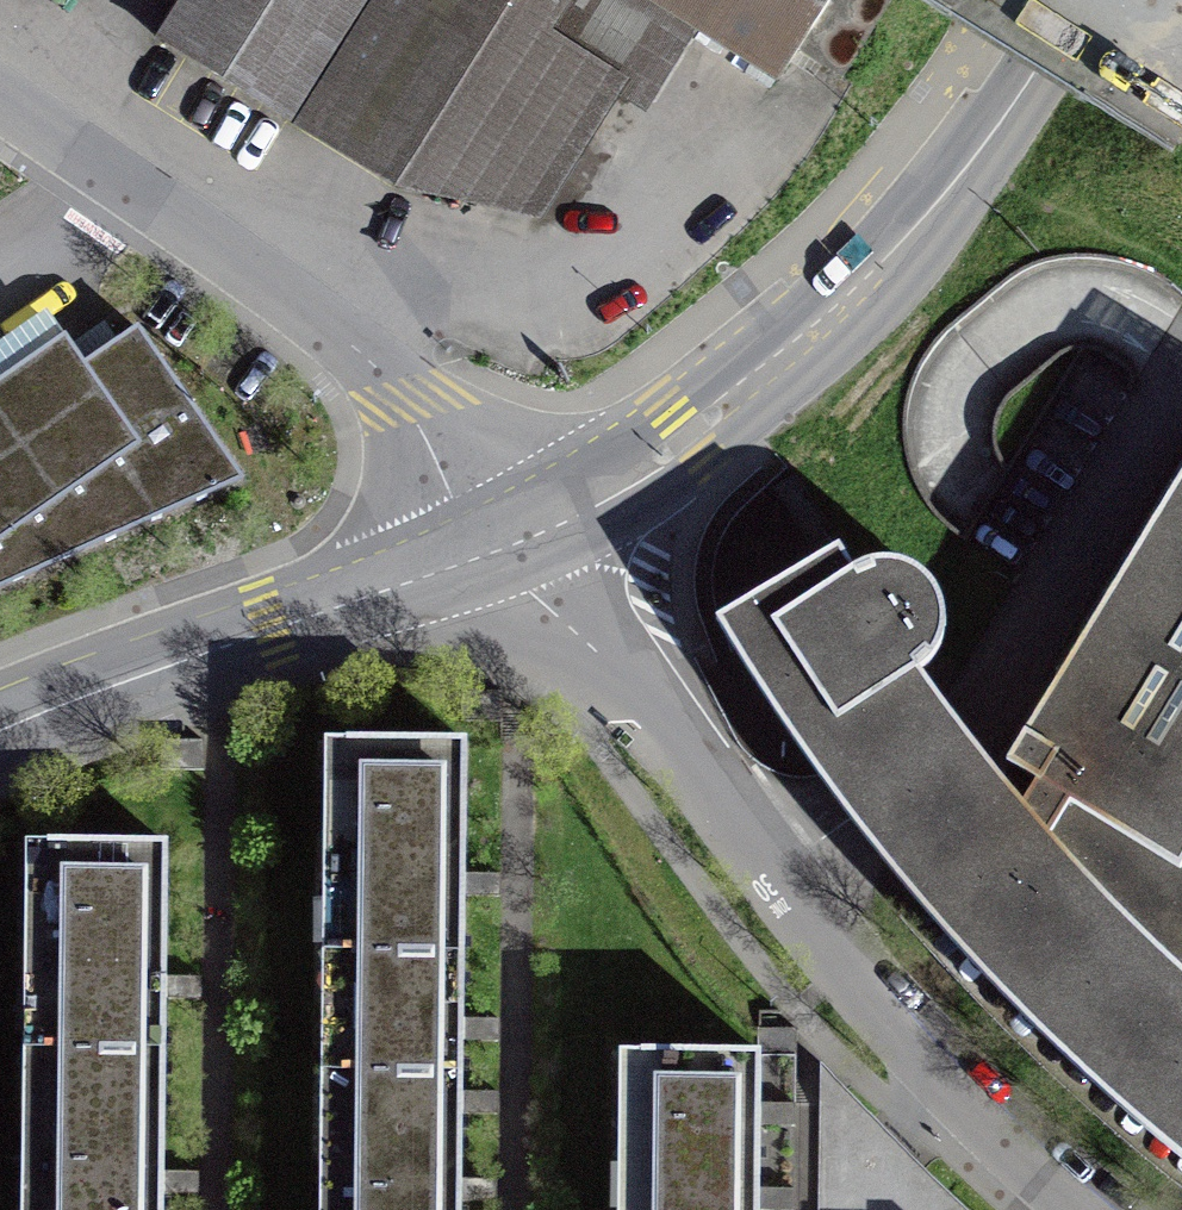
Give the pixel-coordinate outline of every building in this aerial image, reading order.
[(153,61),(290,145),(380,0),(190,0),(153,61)] [(290,145),(393,204),(550,238),(630,97),(554,52),(582,0),(463,0),(455,13),(433,0),(380,0),(290,145)] [(455,13),(463,0),(433,0),(455,13)] [(761,106),(798,50),(828,0),(586,0),(761,106)] [(798,50),(844,78),(892,0),(828,0),(798,50)] [(238,488),(138,340),(83,380),(58,347),(0,389),(0,600),(238,488)] [(999,778),(885,865),(957,950),(1028,1024),(1100,1091),(1181,964),(1181,873),(1171,866),(1181,850),(1181,479),(999,778)] [(852,823),(885,865),(999,778),(963,732),(918,673),(930,664),(938,651),(944,637),(945,622),(943,608),(937,594),(928,582),(916,572),(901,566),(885,564),(869,566),(854,573),(839,549),(717,622),(789,735),(852,823)] [(343,924),(463,926),(465,743),(345,741),(343,924)] [(44,845),(43,1051),(164,1051),(165,845),(44,845)] [(341,1071),(461,1073),(463,926),(343,924),(341,1071)] [(1100,1091),(1181,1159),(1181,964),(1100,1091)] [(43,1209),(164,1209),(164,1051),(43,1051),(43,1209)] [(636,1180),(759,1180),(758,1052),(635,1053),(636,1180)] [(461,1073),(341,1071),(340,1152),(459,1154),(461,1073)] [(340,1152),(340,1209),(459,1209),(459,1154),(340,1152)] [(636,1180),(636,1209),(759,1209),(759,1180),(636,1180)]
